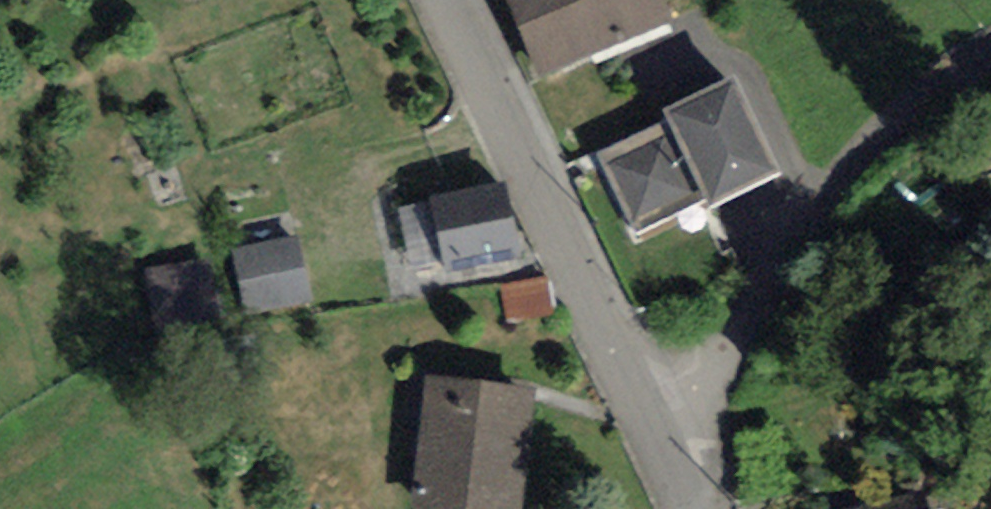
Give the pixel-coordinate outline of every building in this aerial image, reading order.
[(541,78),(673,21),(664,0),(507,0),(541,78)] [(780,173),(733,76),(664,109),(668,120),(596,155),(637,232),(707,198),(710,206),(780,173)] [(445,258),(447,268),(520,252),(504,182),(432,198),(445,258)] [(413,265),(445,258),(432,198),(400,205),(413,265)] [(309,299),(296,235),(233,249),(247,312),(309,299)] [(211,258),(145,268),(154,329),(221,319),(211,258)] [(544,277),(502,283),(507,318),(549,312),(544,277)] [(423,508),(518,508),(528,400),(434,391),(423,508)] [(846,508),(917,508),(914,494),(846,508)]
